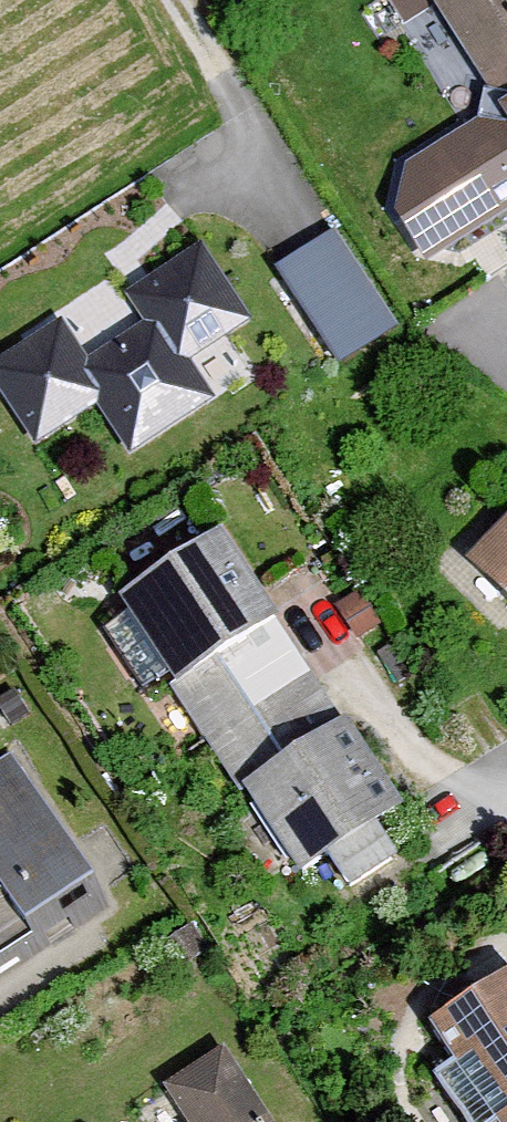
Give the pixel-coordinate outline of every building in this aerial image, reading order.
[(495,91),(479,121),(407,165),(393,222),(424,267),(506,212),(506,0),(430,0),(495,91)] [(397,323),(333,225),(273,264),(337,361),(397,323)] [(199,239),(121,290),(139,319),(83,355),(57,315),(0,352),(0,393),(32,441),(94,401),(126,450),(212,394),(187,356),(249,315),(199,239)] [(461,553),(506,598),(506,507),(461,553)] [(400,800),(217,524),(113,592),(296,869),(322,852),(345,886),(391,855),(369,821),(400,800)] [(9,752),(0,757),(0,889),(18,916),(87,872),(9,752)] [(0,889),(0,948),(27,931),(18,916),(0,889)] [(425,1019),(450,1057),(431,1069),(466,1121),(490,1121),(492,1121),(493,1121),(506,1121),(506,965),(425,1019)] [(222,1042),(158,1083),(183,1121),(273,1121),(222,1042)]
